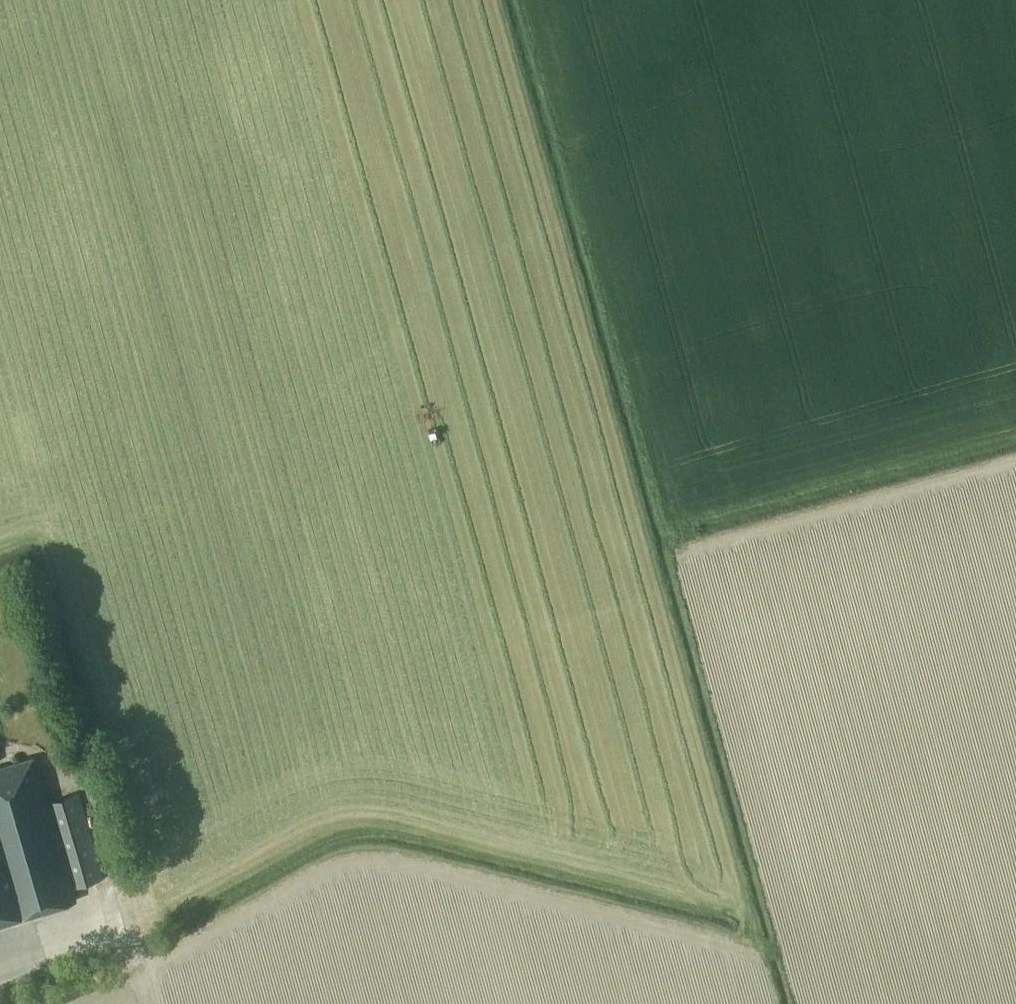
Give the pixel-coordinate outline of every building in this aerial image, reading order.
[(76,900),(73,888),(104,879),(78,794),(47,804),(34,758),(0,768),(0,923),(76,900)]
